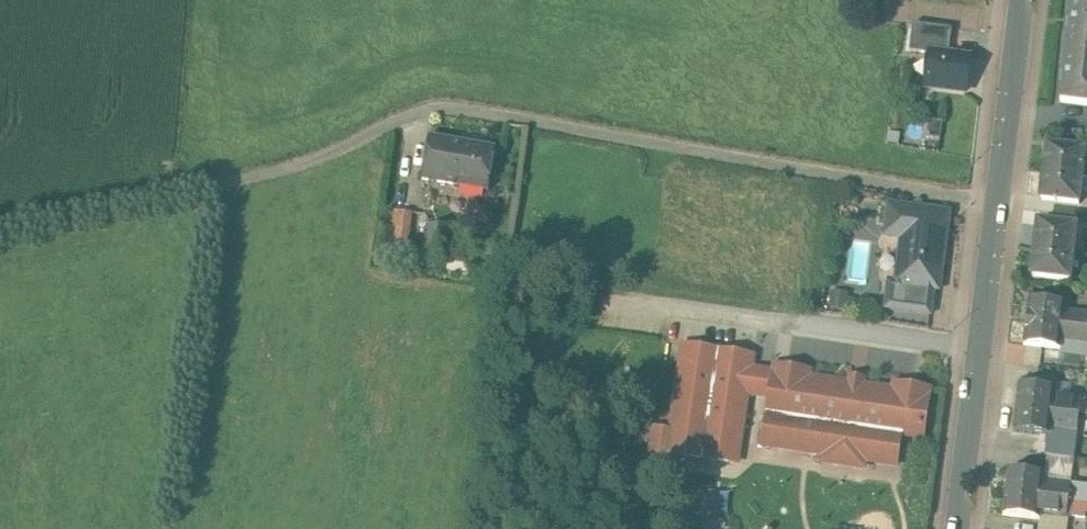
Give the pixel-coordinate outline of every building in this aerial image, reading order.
[(1062,103),(1086,106),(1086,0),(1074,0),(1062,103)] [(953,29),(914,24),(910,51),(931,54),(931,53),(949,55),(953,29)] [(949,55),(931,53),(931,54),(927,87),(966,92),(970,57),(949,55)] [(497,149),(431,137),(423,180),(489,192),(497,149)] [(1048,147),(1045,173),(1086,178),(1086,165),(1084,165),(1086,152),(1048,147)] [(1045,173),(1042,200),(1079,204),(1081,191),(1086,192),(1086,188),(1086,178),(1045,173)] [(949,213),(890,205),(886,235),(903,237),(897,282),(935,288),(939,289),(949,213)] [(412,213),(393,210),(388,243),(396,244),(395,256),(406,257),(412,213)] [(1077,228),(1040,224),(1037,250),(1079,255),(1081,242),(1075,241),(1077,228)] [(450,228),(431,225),(426,259),(445,261),(450,228)] [(1079,255),(1037,250),(1034,276),(1071,280),(1072,267),(1078,268),(1079,255)] [(897,282),(890,280),(886,309),(931,315),(935,288),(897,282)] [(1066,311),(1067,304),(1031,300),(1028,323),(1086,330),(1086,314),(1066,311)] [(1028,323),(1025,345),(1061,349),(1062,343),(1086,346),(1086,330),(1028,323)] [(750,396),(770,399),(763,445),(825,454),(824,461),(864,467),(865,460),(897,465),(902,435),(924,438),(931,389),(894,383),(893,389),(810,377),(811,371),(775,365),(774,370),(753,367),(755,355),(683,344),(670,429),(653,427),(648,466),(671,469),(673,454),(740,464),(750,396)] [(1082,399),(1055,396),(1056,389),(1020,385),(1018,407),(1080,415),(1082,399)] [(1080,415),(1018,407),(1015,430),(1051,434),(1052,427),(1078,431),(1080,415)] [(1071,484),(1045,481),(1045,474),(1010,470),(1007,492),(1069,500),(1071,484)] [(1071,484),(1069,500),(1086,502),(1086,486),(1071,484)] [(1069,500),(1007,492),(1004,515),(1040,519),(1041,513),(1067,516),(1069,500)] [(1069,500),(1067,516),(1085,518),(1086,513),(1086,502),(1069,500)] [(1041,513),(1040,519),(1039,528),(1066,528),(1067,516),(1041,513)]
